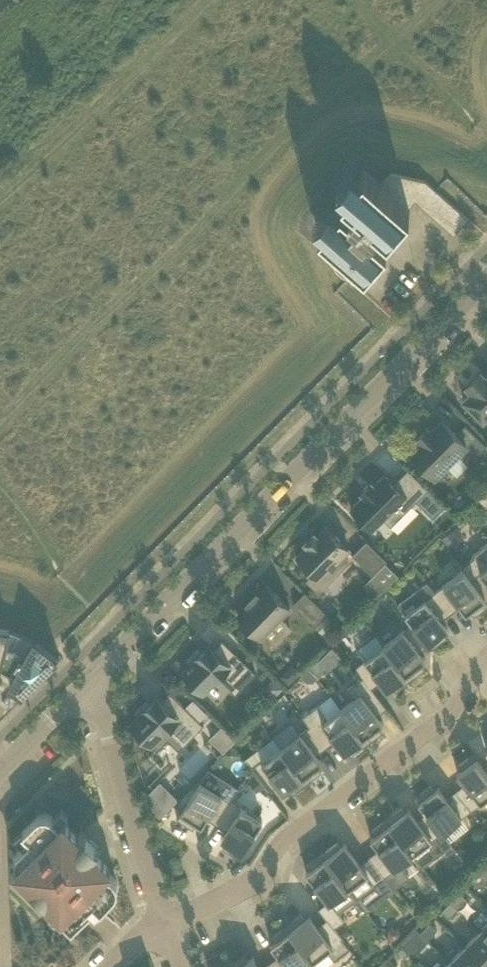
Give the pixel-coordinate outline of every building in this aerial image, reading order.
[(404,203),(424,181),(425,180),(391,172),(381,183),(364,168),(361,172),(353,164),(337,182),(345,190),(342,193),(352,202),(344,211),(341,209),(338,212),(330,205),(314,222),(322,230),(319,234),(365,274),(387,249),(372,236),(380,226),(388,234),(410,208),(404,203)] [(466,385),(471,391),(463,399),(484,419),(486,416),(486,375),(485,376),(480,371),(466,385)] [(427,468),(435,475),(457,452),(465,460),(474,451),(477,454),(486,444),(466,424),(457,433),(443,419),(411,452),(418,459),(416,460),(416,464),(422,470),(426,470),(427,468)] [(375,483),(372,480),(361,491),(364,494),(351,507),(373,529),(395,507),(403,514),(428,488),(408,468),(394,483),(384,473),(375,483)] [(445,505),(428,488),(417,500),(433,517),(445,505)] [(478,498),(486,507),(486,489),(478,498)] [(338,571),(332,565),(349,548),(326,526),(317,534),(315,532),(313,534),(315,536),(310,541),(308,539),(306,541),(308,544),(297,555),(315,573),(309,579),(320,589),(338,571)] [(457,526),(442,537),(450,547),(464,536),(457,526)] [(373,574),(387,560),(367,540),(353,554),(373,574)] [(486,599),(486,543),(475,552),(474,557),(463,565),(462,564),(461,565),(464,569),(486,599)] [(464,569),(435,591),(451,612),(465,602),(475,615),(486,606),(486,599),(464,569)] [(451,612),(435,591),(427,581),(412,593),(419,602),(405,613),(412,623),(413,623),(429,644),(432,648),(447,636),(437,623),(451,612)] [(261,637),(264,633),(281,616),(290,607),(267,585),(258,594),(257,592),(248,602),(250,603),(238,615),(261,637)] [(326,612),(305,591),(294,603),(314,623),(326,612)] [(384,644),(411,679),(425,668),(415,655),(429,644),(413,623),(412,623),(384,644)] [(5,647),(11,628),(11,626),(10,626),(9,628),(0,626),(0,667),(5,647)] [(25,655),(5,647),(0,667),(16,673),(10,684),(22,693),(60,654),(59,653),(58,655),(36,639),(37,637),(36,636),(25,655)] [(411,679),(384,644),(355,666),(363,676),(372,688),(372,687),(386,677),(396,690),(411,679)] [(227,661),(213,648),(206,656),(199,649),(187,660),(190,663),(182,671),(204,692),(219,677),(235,692),(256,672),(236,652),(227,661)] [(309,668),(318,676),(323,671),(323,664),(318,659),(309,668)] [(292,664),(281,676),(289,684),(301,672),(292,664)] [(313,681),(318,676),(309,668),(301,676),(307,681),(313,681)] [(341,707),(355,725),(368,742),(383,731),(373,718),(387,707),(372,687),(372,688),(363,676),(348,687),(355,697),(341,707)] [(273,677),(262,688),(273,698),(284,687),(273,677)] [(326,747),(340,736),(353,754),(368,742),(355,725),(341,707),(332,695),(303,716),(310,725),(326,747)] [(130,723),(133,726),(152,745),(167,729),(183,745),(204,724),(184,705),(175,714),(161,700),(154,708),(147,701),(135,713),(138,715),(130,723)] [(326,747),(310,725),(281,747),(308,782),(323,771),(312,757),(326,747)] [(236,742),(222,729),(211,740),(224,754),(233,744),(236,742)] [(233,759),(239,753),(233,747),(227,753),(233,759)] [(308,782),(281,747),(263,761),(261,759),(251,767),(256,774),(265,786),(269,791),(283,780),(293,793),(308,782)] [(456,789),(471,810),(486,798),(486,769),(485,767),(474,752),(459,764),(470,779),(456,789)] [(265,786),(256,774),(248,780),(257,792),(265,786)] [(162,781),(144,801),(160,815),(178,796),(162,781)] [(217,823),(232,800),(201,781),(177,818),(193,828),(202,814),(217,823)] [(471,810),(456,789),(442,800),(431,785),(415,797),(427,812),(442,832),(471,810)] [(263,820),(232,800),(217,823),(232,833),(223,847),(239,857),(263,820)] [(452,844),(442,832),(427,812),(413,822),(402,807),(387,818),(414,853),(428,843),(437,855),(452,844)] [(19,848),(19,849),(18,850),(17,852),(16,853),(16,854),(16,855),(15,857),(15,859),(16,860),(16,861),(17,862),(18,864),(26,873),(16,883),(71,938),(115,893),(116,892),(117,891),(117,889),(118,887),(118,886),(118,885),(118,883),(118,882),(117,881),(116,879),(115,878),(114,877),(108,870),(111,867),(97,853),(102,848),(99,846),(98,846),(91,839),(87,843),(63,819),(60,823),(52,816),(51,814),(49,813),(46,813),(44,813),(41,813),(40,814),(38,815),(36,816),(12,841),(19,848)] [(414,853),(387,818),(372,830),(384,845),(370,855),(385,875),(414,853)] [(385,875),(370,855),(360,862),(353,853),(349,856),(337,841),(323,852),(357,898),(376,884),(375,882),(385,875)] [(345,919),(340,912),(357,898),(323,852),(308,864),(319,879),(315,882),(328,900),(319,907),(327,918),(328,918),(335,927),(336,927),(345,919)] [(470,870),(463,862),(455,868),(462,876),(470,870)] [(486,879),(486,876),(482,870),(472,879),(479,886),(486,879)] [(451,901),(458,908),(467,899),(460,892),(451,901)] [(458,908),(451,901),(442,910),(449,917),(458,908)] [(327,950),(334,959),(350,948),(343,938),(344,937),(336,927),(335,927),(328,918),(327,918),(313,929),(302,914),(287,925),(314,960),(327,950)] [(421,931),(428,939),(437,930),(430,922),(421,931)] [(314,960),(287,925),(273,937),(284,951),(270,962),(273,966),(304,966),(314,960)] [(402,937),(403,931),(399,927),(393,926),(389,930),(388,935),(392,940),(397,940),(402,937)] [(429,940),(428,939),(421,931),(417,927),(409,935),(422,947),(429,940)] [(465,945),(486,966),(486,936),(481,930),(465,945)] [(465,945),(450,961),(457,966),(486,966),(465,945)] [(246,953),(229,962),(231,966),(253,966),(246,953)]
